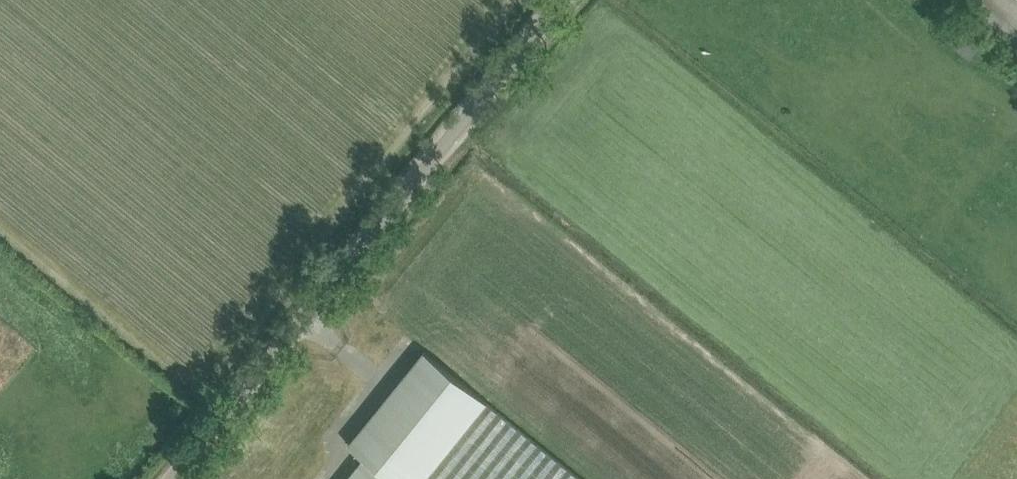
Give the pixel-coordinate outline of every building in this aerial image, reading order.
[(426,350),(351,443),(366,454),(346,478),(586,478),(426,350)]
